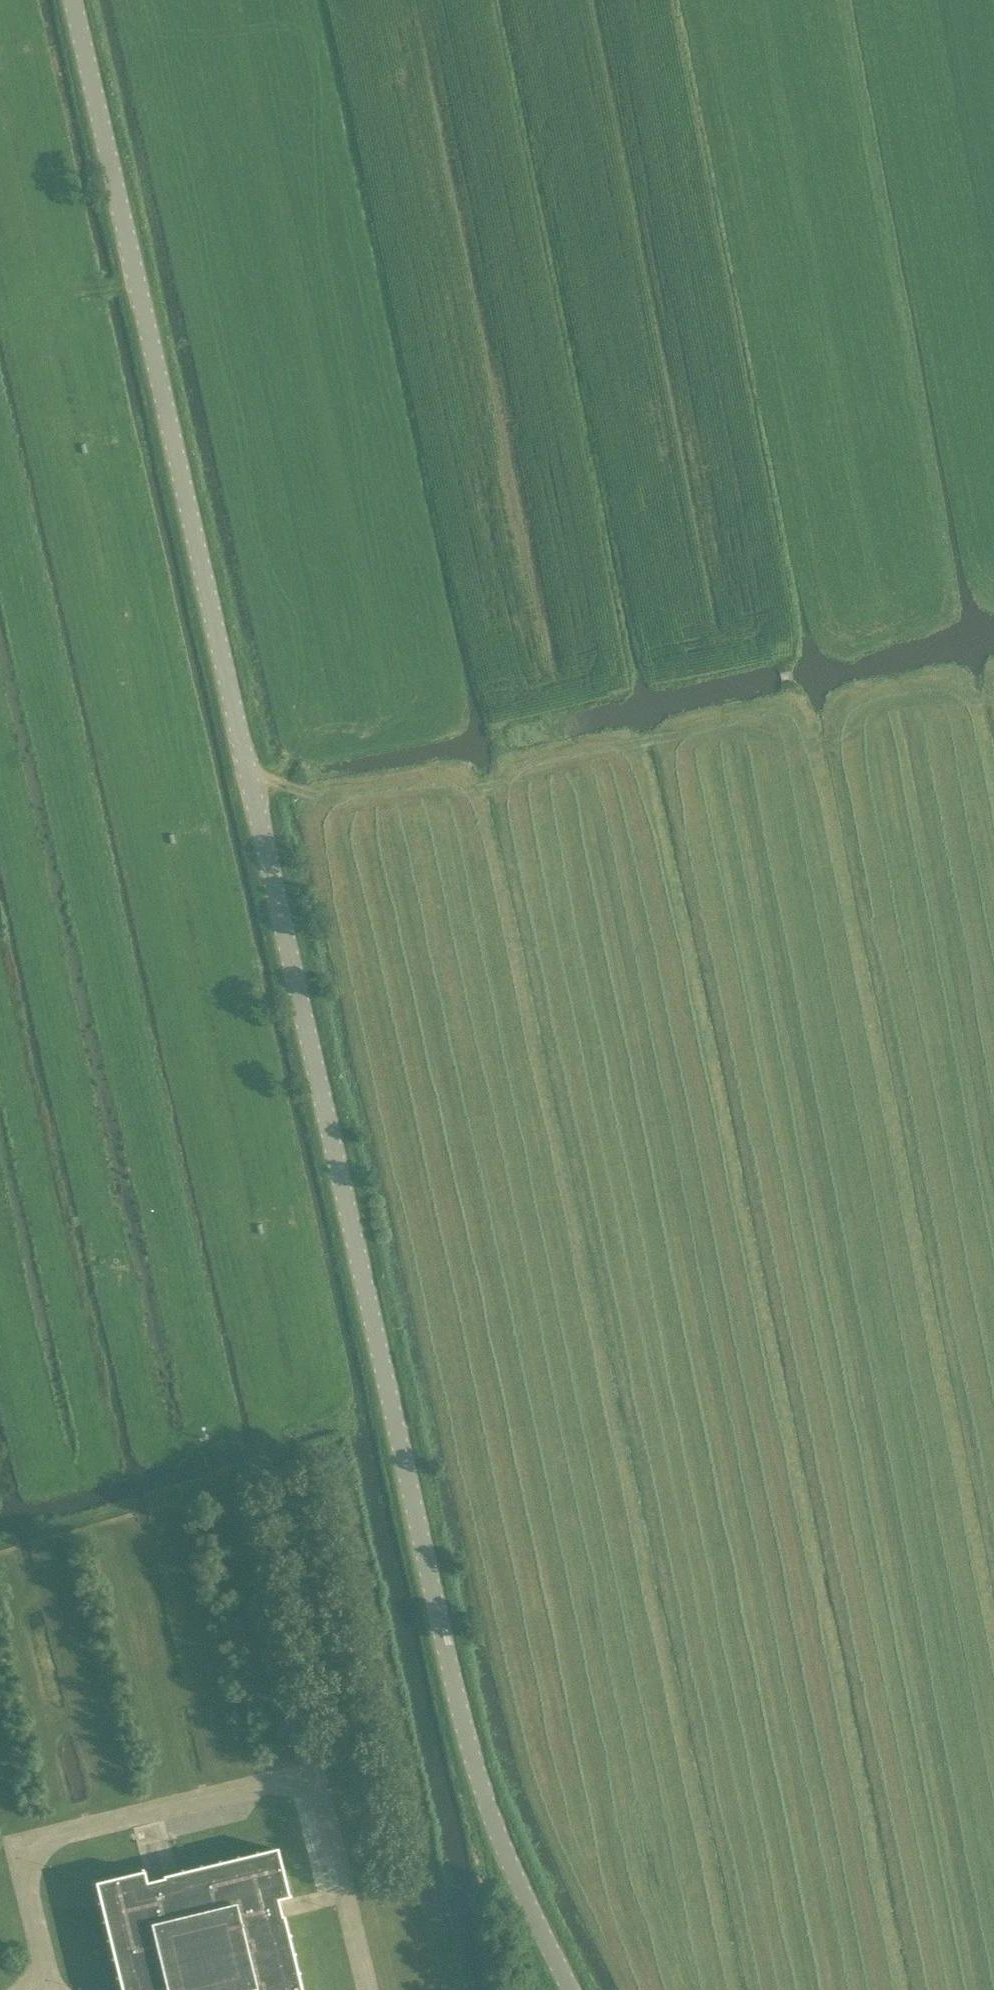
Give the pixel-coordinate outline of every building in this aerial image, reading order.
[(297,1975),(300,1974),(299,1972),(297,1973),(293,1956),(295,1956),(295,1953),(292,1954),(288,1938),(291,1937),(290,1935),(288,1935),(283,1916),(281,1917),(277,1901),(291,1898),(290,1895),(288,1896),(277,1849),(258,1853),(257,1851),(255,1852),(255,1854),(239,1858),(238,1856),(236,1856),(237,1858),(220,1862),(220,1860),(217,1861),(218,1863),(202,1867),(201,1865),(199,1865),(199,1868),(183,1872),(182,1869),(180,1870),(181,1872),(162,1877),(162,1879),(146,1883),(143,1869),(141,1870),(142,1874),(125,1878),(125,1876),(94,1883),(99,1903),(96,1903),(97,1905),(99,1905),(103,1921),(101,1922),(102,1924),(104,1923),(108,1940),(106,1940),(106,1943),(108,1942),(112,1958),(110,1959),(111,1961),(113,1961),(117,1977),(115,1978),(115,1980),(118,1979),(120,1989),(301,1989),(297,1975)]
